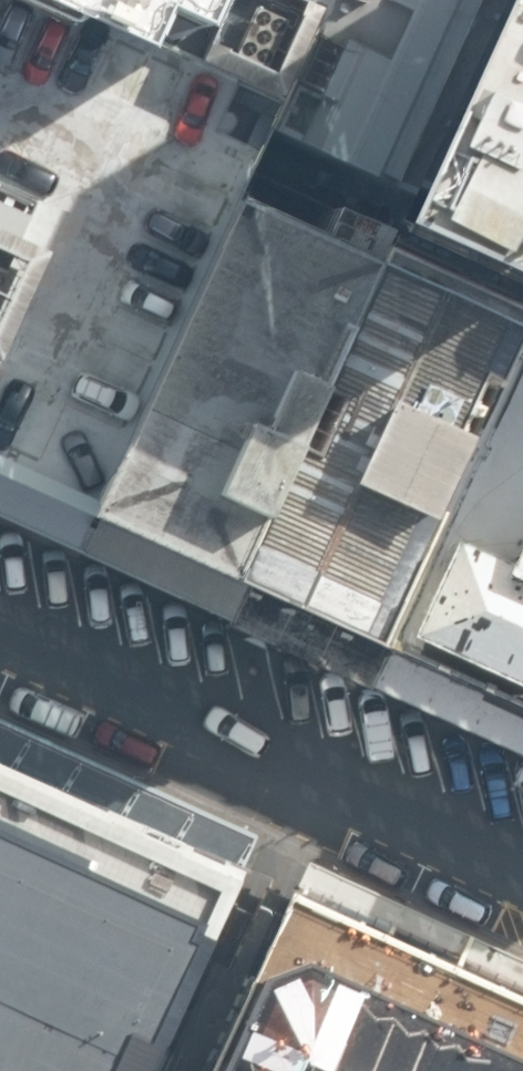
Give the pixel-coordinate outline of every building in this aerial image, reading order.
[(98,508),(252,180),(284,115),(337,0),(0,0),(0,464),(98,508)] [(284,115),(428,181),(509,0),(337,0),(284,115)] [(428,181),(418,205),(522,252),(522,0),(509,0),(428,181)] [(252,180),(98,508),(242,575),(396,246),(252,180)] [(242,575),(393,643),(522,359),(522,286),(403,230),(396,246),(242,575)] [(393,643),(522,703),(522,359),(393,643)] [(0,756),(0,1070),(163,1070),(256,877),(0,756)] [(256,877),(163,1070),(522,1070),(522,1004),(256,877)]
